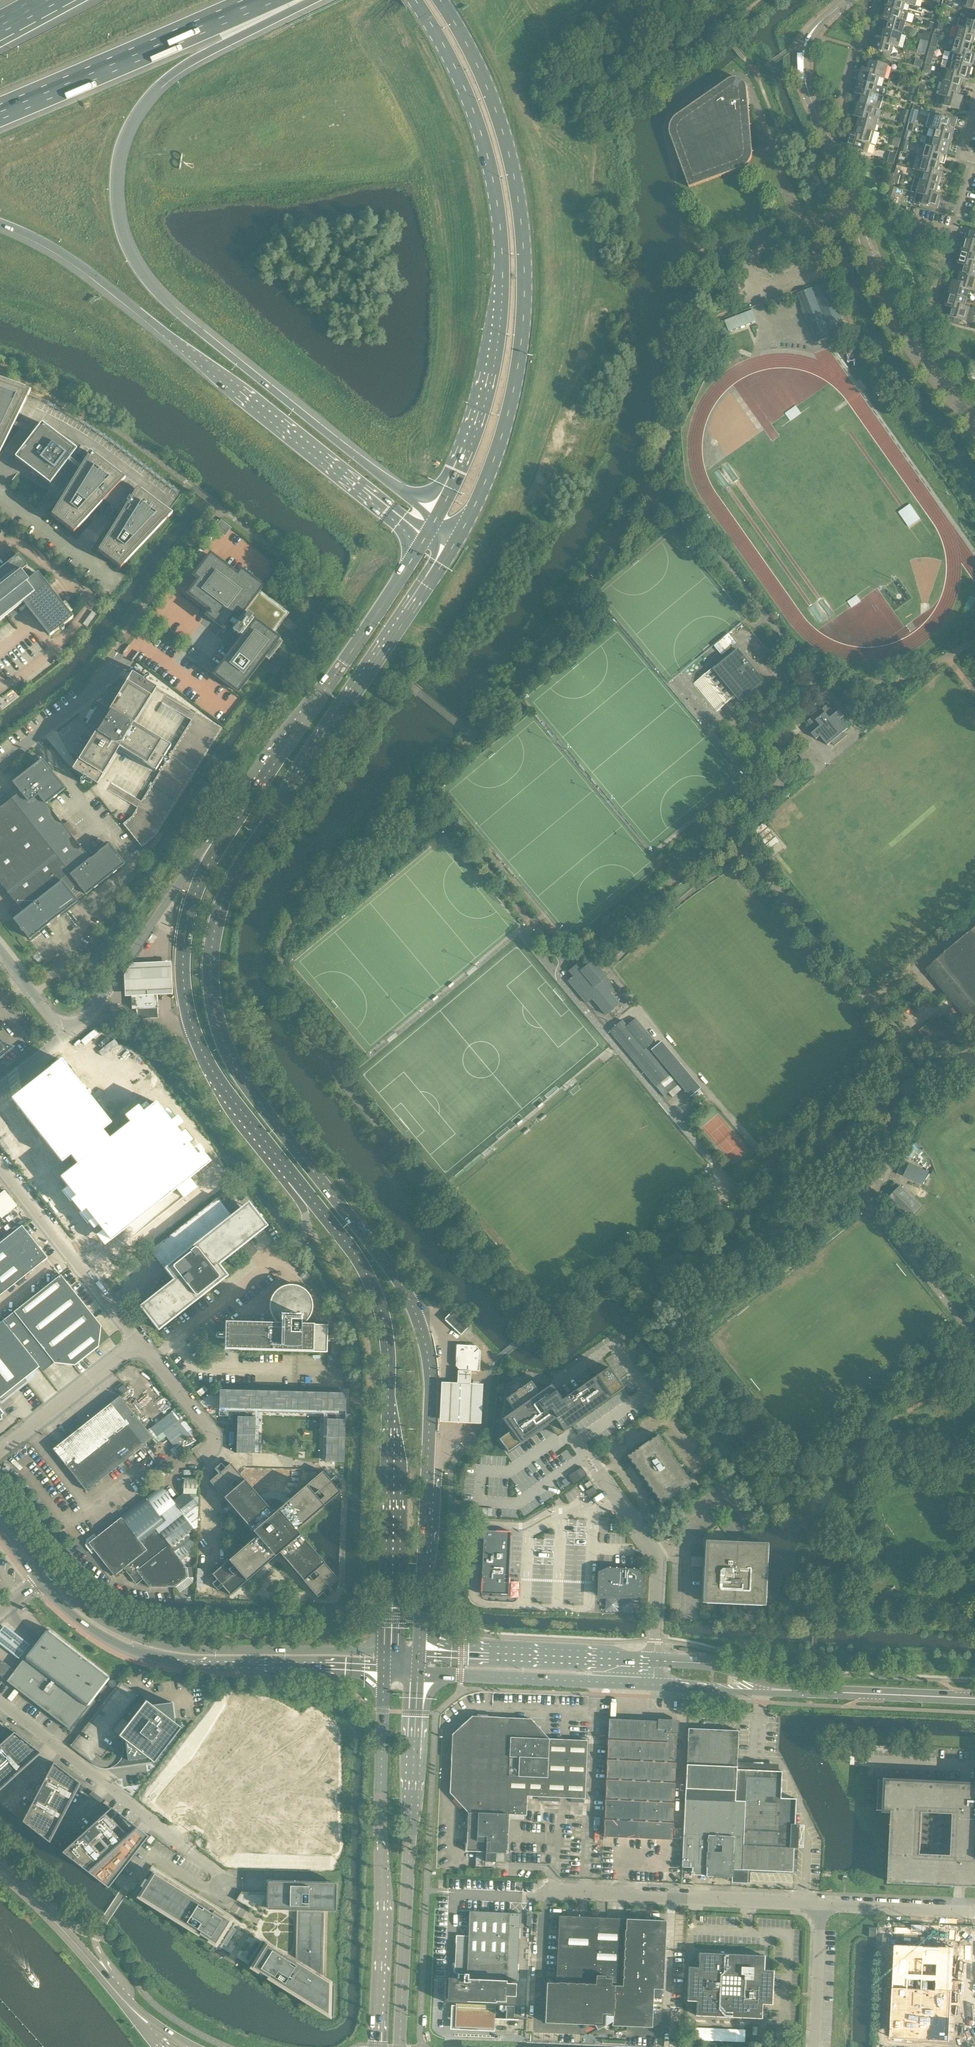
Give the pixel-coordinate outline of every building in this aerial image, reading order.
[(885,7),(903,12),(905,4),(905,3),(899,2),(900,0),(887,0),(885,7)] [(964,7),(974,10),(974,0),(966,0),(964,7)] [(885,7),(881,20),(886,21),(893,23),(894,19),(901,20),(906,21),(907,22),(909,14),(903,12),(885,7)] [(958,26),(958,27),(963,28),(970,30),(969,34),(974,36),(974,22),(971,21),(972,17),(961,14),(958,26)] [(886,21),(884,30),(902,35),(906,21),(901,20),(894,19),(893,23),(886,21)] [(955,40),(973,45),(974,37),(974,36),(969,34),(970,30),(963,28),(958,27),(955,40)] [(882,38),(888,40),(887,44),(894,46),(893,46),(898,48),(902,35),(884,30),(882,38)] [(924,31),(921,40),(928,42),(929,41),(931,34),(931,32),(924,31)] [(877,36),(873,50),(891,55),(893,46),(894,46),(887,44),(888,40),(882,38),(877,36)] [(925,55),(928,42),(921,40),(917,53),(925,55)] [(955,40),(951,53),(956,54),(963,56),(964,52),(971,53),(973,45),(955,40)] [(949,61),(954,62),(972,68),(974,57),(974,54),(971,53),(964,52),(963,56),(956,54),(951,53),(949,61)] [(868,69),(867,69),(874,71),(873,75),(879,77),(879,78),(884,79),(888,65),(870,60),(868,69)] [(949,61),(947,69),(952,71),(951,71),(958,73),(957,77),(963,79),(968,81),(972,68),(954,62),(949,61)] [(863,68),(859,81),(877,86),(879,78),(879,77),(873,75),(874,71),(867,69),(868,69),(863,68)] [(947,69),(943,82),(961,87),(963,79),(957,77),(958,73),(951,71),(952,71),(947,69)] [(670,135),(671,137),(689,188),(740,169),(742,169),(743,168),(745,167),(746,166),(747,165),(748,164),(749,162),(750,161),(751,160),(751,158),(752,157),(752,155),(752,153),(753,152),(752,150),(747,88),(747,87),(747,86),(746,85),(746,84),(745,83),(745,82),(744,82),(743,81),(742,80),(741,80),(740,79),(739,78),(737,78),(735,78),(734,78),(733,78),(732,78),(731,78),(730,79),(729,79),(728,80),(677,115),(676,116),(675,117),(674,119),(673,120),(672,121),(671,123),(671,124),(670,126),(670,127),(670,129),(670,130),(670,132),(670,133),(670,135)] [(859,81),(855,94),(858,95),(860,96),(860,95),(867,97),(868,93),(875,94),(880,95),(882,87),(877,86),(859,81)] [(943,82),(939,96),(944,97),(951,98),(952,94),(959,96),(961,87),(943,82)] [(858,95),(855,103),(858,104),(876,109),(880,110),(884,97),(880,95),(875,94),(868,93),(867,97),(860,95),(860,96),(858,95)] [(942,106),(941,109),(947,111),(948,107),(960,111),(964,97),(959,96),(952,94),(951,98),(944,97),(942,106)] [(858,104),(854,117),(859,118),(866,120),(867,115),(874,117),(876,109),(858,104)] [(931,110),(926,127),(935,130),(942,131),(943,127),(949,129),(950,128),(954,130),(958,118),(946,115),(946,114),(941,113),(931,110)] [(859,118),(857,126),(875,132),(879,118),(874,117),(867,115),(866,120),(859,118)] [(855,135),(861,137),(860,141),(866,143),(870,144),(871,145),(875,132),(857,126),(855,135)] [(935,130),(933,138),(951,143),(952,142),(953,138),(953,136),(954,130),(950,128),(949,129),(943,127),(942,131),(935,130)] [(850,133),(846,147),(868,153),(870,144),(866,143),(860,141),(861,137),(855,135),(850,133)] [(927,136),(925,145),(930,146),(930,147),(937,148),(936,153),(942,155),(947,156),(949,151),(950,150),(951,146),(951,144),(951,143),(933,138),(927,136)] [(925,145),(922,158),(940,163),(945,164),(947,156),(942,155),(936,153),(937,148),(930,147),(930,146),(925,145)] [(917,157),(913,170),(917,171),(918,171),(923,173),(923,172),(930,174),(931,170),(937,172),(938,171),(940,163),(922,158),(917,157)] [(917,171),(915,179),(921,181),(939,186),(943,173),(938,171),(937,172),(931,170),(930,174),(923,172),(923,173),(918,171),(917,171)] [(915,179),(911,192),(917,194),(922,195),(929,197),(930,193),(936,194),(937,194),(939,186),(921,181),(915,179)] [(917,194),(914,205),(919,206),(920,204),(938,209),(941,195),(937,194),(936,194),(930,193),(929,197),(922,195),(917,194)] [(961,251),(974,255),(974,241),(970,239),(965,237),(961,251)] [(957,264),(962,265),(969,267),(970,262),(974,264),(974,255),(961,251),(957,264)] [(960,273),(974,278),(974,264),(970,262),(969,267),(962,265),(960,273)] [(958,282),(964,284),(963,288),(970,290),(969,290),(974,292),(974,290),(974,278),(960,273),(958,282)] [(953,280),(949,293),(967,298),(969,290),(970,290),(963,288),(964,284),(958,282),(953,280)] [(827,283),(798,294),(816,342),(846,331),(827,283)] [(949,293),(945,307),(950,308),(957,309),(958,305),(965,307),(965,306),(967,298),(949,293)] [(946,322),(953,323),(955,318),(966,322),(973,323),(974,315),(974,309),(970,308),(965,306),(965,307),(958,305),(957,309),(950,308),(946,322)] [(753,310),(725,321),(729,332),(757,321),(753,310)] [(4,451),(43,400),(29,393),(30,392),(0,382),(0,456),(4,451)] [(53,503),(57,506),(51,516),(73,533),(82,524),(104,541),(98,552),(120,569),(129,560),(130,561),(143,545),(171,515),(168,512),(182,493),(117,443),(105,435),(93,427),(80,419),(68,412),(49,402),(43,400),(4,451),(12,457),(39,422),(49,427),(80,451),(49,491),(57,498),(53,503)] [(14,459),(50,486),(77,451),(41,423),(14,459)] [(230,528),(221,521),(215,529),(224,536),(230,528)] [(210,555),(194,576),(199,580),(188,594),(210,611),(206,616),(222,628),(227,622),(234,627),(232,629),(241,636),(243,634),(244,635),(214,675),(237,692),(263,657),(268,661),(282,643),(271,634),(286,614),(258,592),(261,587),(240,571),(237,576),(210,555)] [(23,603),(50,636),(50,635),(51,636),(73,618),(38,573),(28,581),(21,572),(27,567),(18,556),(0,570),(0,621),(23,603)] [(723,638),(719,642),(726,651),(731,648),(723,638)] [(719,642),(714,646),(722,655),(726,651),(719,642)] [(695,684),(717,712),(739,694),(744,700),(765,682),(738,650),(718,667),(717,666),(695,684)] [(131,674),(108,712),(108,713),(110,713),(109,715),(97,708),(96,709),(88,723),(88,724),(99,731),(98,733),(96,732),(78,761),(73,769),(72,769),(72,770),(72,771),(83,777),(82,779),(81,779),(80,780),(80,781),(80,782),(80,783),(81,783),(81,784),(82,784),(83,784),(84,783),(84,782),(85,782),(85,781),(84,781),(84,780),(85,779),(96,785),(97,785),(97,784),(119,749),(154,771),(155,771),(162,760),(164,761),(164,762),(164,763),(165,763),(166,764),(167,764),(167,763),(168,763),(168,762),(169,762),(169,761),(169,760),(168,760),(168,759),(167,759),(166,759),(165,759),(164,758),(170,747),(170,746),(170,745),(167,743),(166,744),(134,725),(155,689),(156,690),(156,689),(156,688),(145,681),(146,680),(147,680),(147,679),(148,679),(148,678),(149,677),(148,677),(148,676),(147,675),(146,675),(145,675),(144,676),(144,677),(144,678),(143,680),(132,673),(131,673),(131,674)] [(844,716),(839,710),(836,713),(828,704),(822,709),(825,713),(822,716),(817,711),(812,715),(813,717),(807,721),(815,731),(811,734),(816,739),(820,736),(828,746),(832,742),(835,746),(847,736),(844,732),(848,729),(841,719),(844,716)] [(0,886),(21,913),(13,919),(20,928),(19,928),(20,928),(22,931),(23,931),(29,939),(47,926),(49,924),(49,923),(57,917),(57,918),(60,916),(60,915),(77,902),(70,892),(78,885),(86,895),(94,888),(94,889),(97,886),(98,886),(97,886),(113,873),(113,874),(116,871),(124,864),(118,856),(115,852),(109,844),(101,851),(100,850),(98,852),(98,853),(90,859),(85,852),(85,853),(46,804),(53,798),(54,798),(57,796),(57,795),(65,789),(58,781),(59,780),(57,778),(56,778),(50,770),(51,770),(50,770),(49,767),(48,767),(48,768),(42,760),(35,765),(34,766),(33,766),(31,768),(23,774),(20,776),(21,776),(19,778),(12,783),(20,792),(11,799),(9,801),(0,808),(0,886)] [(779,842),(764,824),(754,832),(770,850),(779,842)] [(928,968),(974,1024),(974,929),(928,968)] [(133,961),(125,971),(126,994),(173,992),(172,959),(133,961)] [(619,1004),(612,996),(610,993),(616,989),(592,960),(587,965),(582,959),(568,971),(573,976),(567,981),(586,1004),(592,999),(606,1016),(619,1004)] [(136,993),(131,993),(132,1009),(137,1009),(137,1018),(137,1019),(158,1018),(158,1017),(157,1009),(158,1009),(158,1008),(157,1008),(157,1003),(158,1003),(158,1002),(157,1002),(156,992),(137,993),(137,992),(136,992),(136,993)] [(918,1031),(932,1048),(938,1044),(942,1049),(952,1041),(947,1036),(953,1031),(939,1014),(918,1031)] [(654,1041),(635,1018),(626,1026),(621,1020),(609,1031),(656,1087),(668,1077),(645,1049),(654,1041)] [(3,1057),(14,1048),(2,1044),(0,1041),(0,1060),(3,1057)] [(662,1044),(661,1041),(651,1050),(690,1097),(700,1089),(698,1086),(698,1087),(681,1067),(681,1066),(679,1064),(662,1044)] [(61,1060),(12,1099),(62,1162),(71,1155),(78,1164),(61,1177),(68,1186),(62,1191),(70,1202),(72,1201),(81,1212),(79,1213),(88,1224),(89,1223),(94,1229),(98,1225),(103,1230),(96,1235),(105,1246),(111,1241),(177,1189),(184,1198),(197,1187),(190,1178),(206,1166),(210,1162),(203,1153),(204,1151),(199,1145),(193,1150),(189,1145),(194,1141),(185,1130),(180,1134),(176,1128),(182,1123),(177,1117),(176,1118),(167,1108),(163,1111),(156,1103),(150,1107),(146,1103),(139,1108),(138,1106),(125,1117),(130,1123),(109,1139),(102,1130),(111,1123),(61,1060)] [(656,1087),(663,1097),(668,1093),(672,1098),(682,1090),(670,1075),(668,1077),(656,1087)] [(929,1170),(910,1162),(905,1175),(924,1184),(929,1170)] [(901,1184),(889,1197),(908,1216),(921,1204),(901,1184)] [(0,1207),(0,1217),(1,1219),(17,1206),(11,1198),(0,1207)] [(172,1280),(139,1306),(158,1331),(205,1294),(228,1276),(219,1265),(241,1247),(242,1246),(249,1241),(250,1240),(267,1226),(248,1202),(231,1215),(218,1198),(150,1251),(172,1280)] [(0,1243),(0,1295),(47,1258),(22,1226),(0,1243)] [(2,1321),(0,1323),(0,1398),(39,1367),(50,1358),(54,1363),(75,1366),(98,1347),(101,1326),(60,1275),(2,1321)] [(302,1325),(305,1322),(309,1317),(312,1311),(312,1305),(311,1299),(308,1293),(303,1289),(297,1286),(291,1285),(285,1286),(279,1288),(274,1292),(271,1298),(269,1304),(269,1310),(271,1316),(275,1321),(279,1324),(224,1322),(223,1350),(326,1353),(327,1325),(302,1325)] [(460,1334),(460,1335),(461,1336),(461,1335),(461,1334),(467,1328),(467,1329),(468,1328),(451,1312),(450,1313),(451,1313),(445,1319),(444,1319),(444,1320),(445,1320),(460,1334)] [(478,1372),(480,1372),(480,1371),(479,1371),(480,1351),(475,1346),(456,1345),(456,1360),(455,1360),(455,1361),(456,1361),(456,1366),(459,1370),(478,1371),(478,1372)] [(612,1396),(623,1388),(618,1382),(619,1382),(617,1379),(615,1376),(613,1373),(608,1367),(597,1375),(597,1374),(594,1377),(572,1392),(560,1400),(559,1398),(559,1397),(555,1391),(554,1391),(550,1385),(520,1380),(517,1379),(507,1386),(507,1389),(499,1439),(498,1439),(503,1446),(503,1445),(508,1452),(518,1444),(519,1445),(522,1443),(521,1442),(542,1428),(545,1426),(545,1425),(549,1422),(558,1434),(569,1426),(586,1415),(589,1413),(609,1398),(612,1396)] [(441,1383),(439,1423),(452,1423),(477,1424),(481,1424),(482,1385),(479,1385),(471,1384),(471,1371),(458,1371),(457,1383),(454,1383),(441,1383)] [(124,1385),(118,1389),(122,1395),(128,1390),(124,1385)] [(204,1386),(197,1392),(200,1397),(207,1391),(204,1386)] [(219,1390),(219,1408),(237,1409),(237,1390),(219,1390)] [(237,1390),(237,1409),(255,1409),(255,1391),(237,1390)] [(255,1391),(255,1409),(273,1410),(273,1391),(255,1391)] [(273,1391),(273,1410),(291,1410),(291,1392),(273,1391)] [(291,1392),(291,1410),(309,1411),(309,1392),(291,1392)] [(309,1392),(309,1411),(327,1411),(327,1393),(309,1392)] [(327,1393),(327,1411),(345,1412),(346,1393),(327,1393)] [(120,1396),(110,1404),(53,1449),(86,1491),(153,1438),(120,1396)] [(237,1417),(237,1435),(255,1435),(255,1417),(237,1417)] [(327,1419),(326,1437),(344,1438),(345,1420),(327,1419)] [(237,1435),(236,1453),(254,1454),(255,1435),(237,1435)] [(649,1487),(647,1488),(650,1492),(652,1491),(661,1504),(691,1483),(657,1435),(627,1456),(649,1487)] [(326,1437),(326,1455),(344,1456),(344,1438),(326,1437)] [(218,1474),(210,1482),(222,1496),(253,1532),(257,1536),(230,1559),(212,1574),(217,1579),(212,1583),(212,1584),(217,1590),(218,1590),(222,1586),(230,1595),(248,1579),(276,1555),(279,1552),(302,1579),(317,1597),(322,1592),(326,1597),(327,1597),(333,1592),(333,1591),(329,1587),(338,1579),(322,1562),(299,1534),(295,1530),(325,1505),(340,1492),(335,1487),(340,1483),(340,1482),(335,1476),(330,1480),(322,1471),(308,1484),(284,1505),(282,1503),(280,1501),(278,1500),(275,1499),(273,1499),(270,1499),(268,1500),(265,1501),(263,1502),(242,1478),(230,1464),(225,1468),(221,1464),(220,1464),(214,1469),(218,1474)] [(581,1467),(575,1471),(581,1479),(587,1475),(581,1467)] [(581,1479),(575,1471),(568,1476),(574,1484),(581,1479)] [(195,1557),(197,1522),(196,1521),(196,1506),(197,1505),(199,1479),(184,1478),(183,1493),(173,1501),(161,1485),(145,1497),(160,1516),(161,1515),(166,1521),(155,1530),(155,1529),(140,1542),(121,1518),(88,1543),(114,1576),(124,1568),(136,1584),(143,1579),(149,1587),(175,1587),(187,1578),(186,1568),(180,1560),(185,1556),(195,1557)] [(593,1487),(592,1487),(585,1492),(586,1493),(589,1498),(597,1492),(593,1487)] [(482,1564),(481,1593),(507,1594),(511,1532),(484,1531),(483,1535),(481,1535),(481,1541),(483,1541),(482,1559),(480,1559),(480,1565),(480,1564),(482,1564)] [(705,1540),(702,1603),(710,1603),(765,1606),(768,1543),(741,1542),(705,1540)] [(644,1570),(607,1568),(600,1571),(600,1578),(598,1578),(598,1582),(598,1586),(601,1586),(601,1596),(635,1598),(642,1595),(644,1570)] [(4,1623),(0,1629),(0,1643),(18,1658),(29,1643),(4,1623)] [(15,1670),(0,1659),(0,1660),(0,1676),(7,1681),(6,1681),(70,1730),(87,1708),(86,1706),(89,1706),(109,1679),(109,1676),(49,1630),(46,1630),(15,1670)] [(172,1702),(152,1705),(146,1700),(128,1723),(122,1719),(113,1730),(119,1735),(118,1736),(125,1740),(126,1750),(123,1751),(123,1754),(122,1757),(121,1760),(119,1762),(119,1763),(148,1759),(154,1763),(181,1728),(175,1723),(172,1702)] [(305,1715),(233,1713),(232,1725),(305,1727),(305,1715)] [(549,1739),(530,1719),(472,1716),(452,1735),(450,1793),(468,1813),(466,1851),(476,1852),(475,1868),(495,1869),(495,1862),(505,1863),(507,1815),(526,1815),(584,1818),(584,1799),(587,1741),(549,1739)] [(674,1801),(673,1801),(674,1788),(674,1781),(675,1768),(675,1761),(676,1733),(678,1733),(678,1720),(657,1719),(657,1722),(609,1719),(608,1738),(607,1738),(607,1745),(607,1758),(606,1758),(606,1765),(607,1765),(606,1778),(605,1785),(606,1785),(605,1798),(604,1805),(605,1805),(604,1818),(603,1825),(604,1825),(603,1837),(671,1840),(672,1828),(673,1821),(672,1821),(673,1808),(674,1801)] [(107,1887),(147,1835),(142,1832),(138,1828),(111,1807),(108,1805),(107,1807),(102,1803),(103,1802),(80,1784),(80,1783),(53,1762),(53,1763),(41,1753),(14,1732),(0,1722),(0,1804),(22,1821),(49,1842),(62,1852),(88,1873),(89,1873),(107,1887)] [(682,1867),(692,1868),(706,1868),(706,1876),(712,1877),(712,1876),(731,1877),(732,1869),(750,1870),(792,1872),(793,1853),(793,1848),(797,1848),(798,1825),(794,1824),(796,1799),(780,1798),(781,1772),(736,1770),(736,1760),(738,1731),(688,1729),(682,1867)] [(301,1739),(241,1737),(241,1743),(301,1745),(301,1739)] [(106,1768),(107,1768),(107,1759),(106,1759),(104,1759),(103,1759),(101,1758),(98,1755),(97,1754),(97,1755),(92,1762),(92,1761),(91,1762),(92,1762),(94,1764),(97,1766),(100,1767),(103,1768),(106,1768)] [(945,1783),(883,1780),(879,1780),(878,1810),(882,1811),(892,1811),(889,1883),(954,1886),(965,1887),(974,1887),(974,1784),(945,1783)] [(146,1841),(151,1844),(155,1839),(151,1835),(146,1841)] [(236,1900),(237,1901),(237,1900),(249,1908),(241,1921),(152,1866),(149,1870),(134,1894),(220,1947),(247,1964),(332,2017),(333,1985),(323,1978),(324,1911),(335,1911),(336,1883),(268,1881),(268,1893),(243,1892),(242,1891),(236,1900)] [(459,1938),(457,1973),(457,1978),(445,1978),(444,1996),(444,2003),(455,2003),(454,2027),(494,2029),(495,2005),(499,2005),(505,2005),(505,2010),(504,2018),(512,2019),(513,2006),(514,2006),(517,2006),(517,2001),(517,2000),(517,1986),(518,1981),(517,1981),(520,1913),(469,1911),(468,1936),(468,1938),(459,1938)] [(612,2023),(611,2023),(611,2026),(651,2027),(653,1989),(663,1989),(666,1920),(559,1916),(556,1983),(546,1982),(544,2023),(595,2025),(597,2029),(612,2021),(612,2023)] [(895,1944),(891,2040),(950,2042),(954,1947),(895,1944)] [(696,2001),(696,2016),(761,2019),(762,2004),(771,2004),(773,1971),(763,1970),(764,1955),(698,1952),(698,1967),(688,1966),(686,2001),(696,2001)]
